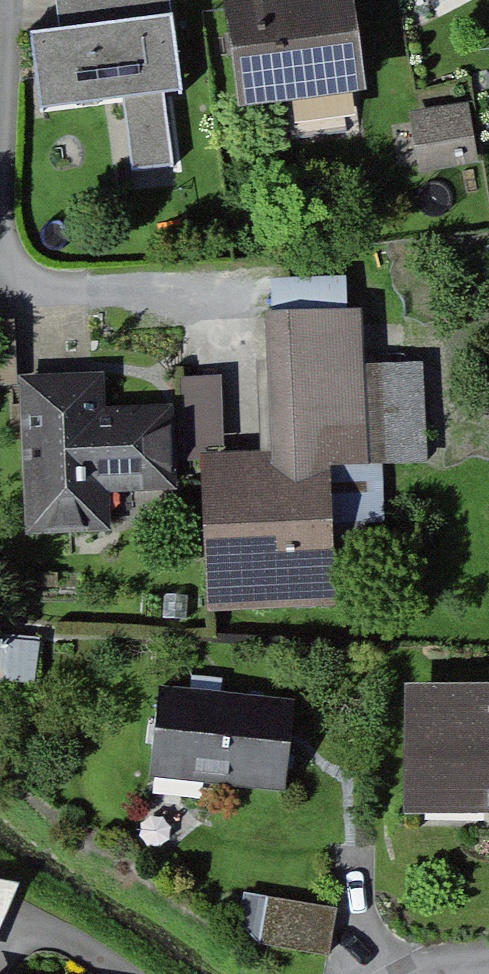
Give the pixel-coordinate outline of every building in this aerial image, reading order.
[(187,19),(185,0),(72,0),(72,3),(76,34),(187,19)] [(249,8),(263,108),(384,92),(371,0),(305,0),(249,8)] [(76,34),(48,37),(58,113),(137,102),(146,170),(191,164),(182,97),(198,94),(187,19),(76,34)] [(480,108),(430,115),(438,169),(488,161),(480,108)] [(286,277),(287,316),(361,312),(359,274),(286,277)] [(293,453),(222,456),(228,602),(347,597),(347,585),(341,461),(381,459),(377,363),(375,312),(361,312),(287,316),(293,453)] [(377,363),(381,459),(395,459),(442,457),(438,361),(377,363)] [(114,375),(38,378),(44,527),(121,524),(119,486),(188,483),(184,407),(116,410),(114,375)] [(232,376),(197,377),(201,453),(235,452),(232,376)] [(396,483),(395,459),(381,459),(341,461),(347,585),(381,583),(378,519),(424,517),(423,482),(396,483)] [(428,686),(427,807),(488,807),(488,686),(428,686)] [(301,698),(169,687),(162,775),(293,786),(299,714),(301,698)] [(352,907),(282,895),(274,940),(344,953),(352,907)]
